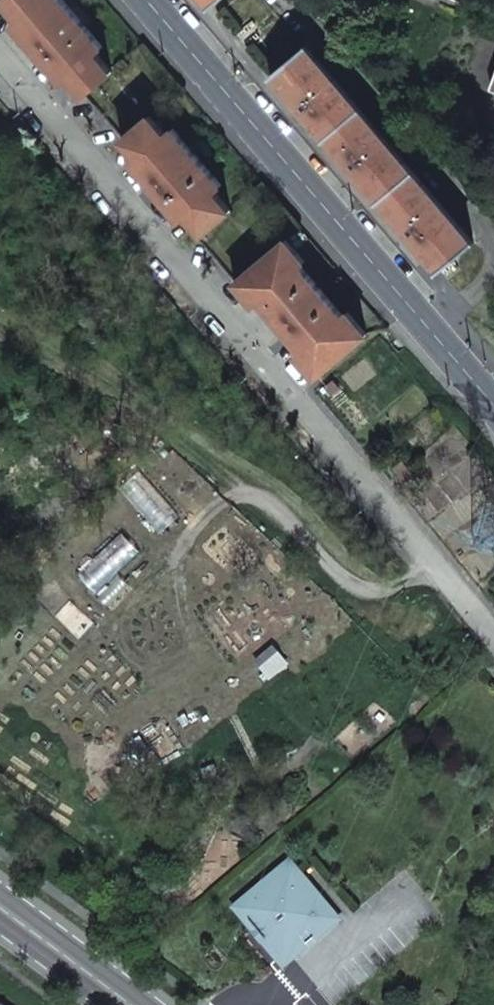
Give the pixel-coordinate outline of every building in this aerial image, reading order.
[(15,25),(62,81),(68,76),(84,94),(112,70),(96,52),(102,46),(63,0),(6,0),(4,2),(21,20),(15,25)] [(408,234),(440,271),(473,241),(304,45),(271,74),(301,108),(353,169),(408,234)] [(139,160),(133,164),(181,221),(187,216),(203,234),(231,210),(214,192),(220,187),(172,131),(166,136),(150,117),(123,141),(139,160)] [(254,305),(260,301),(303,352),(298,357),(316,377),(366,334),(348,313),(342,318),(299,267),(304,262),(286,242),(236,285),(254,305)] [(335,921),(288,866),(236,910),(283,965),(335,921)]
